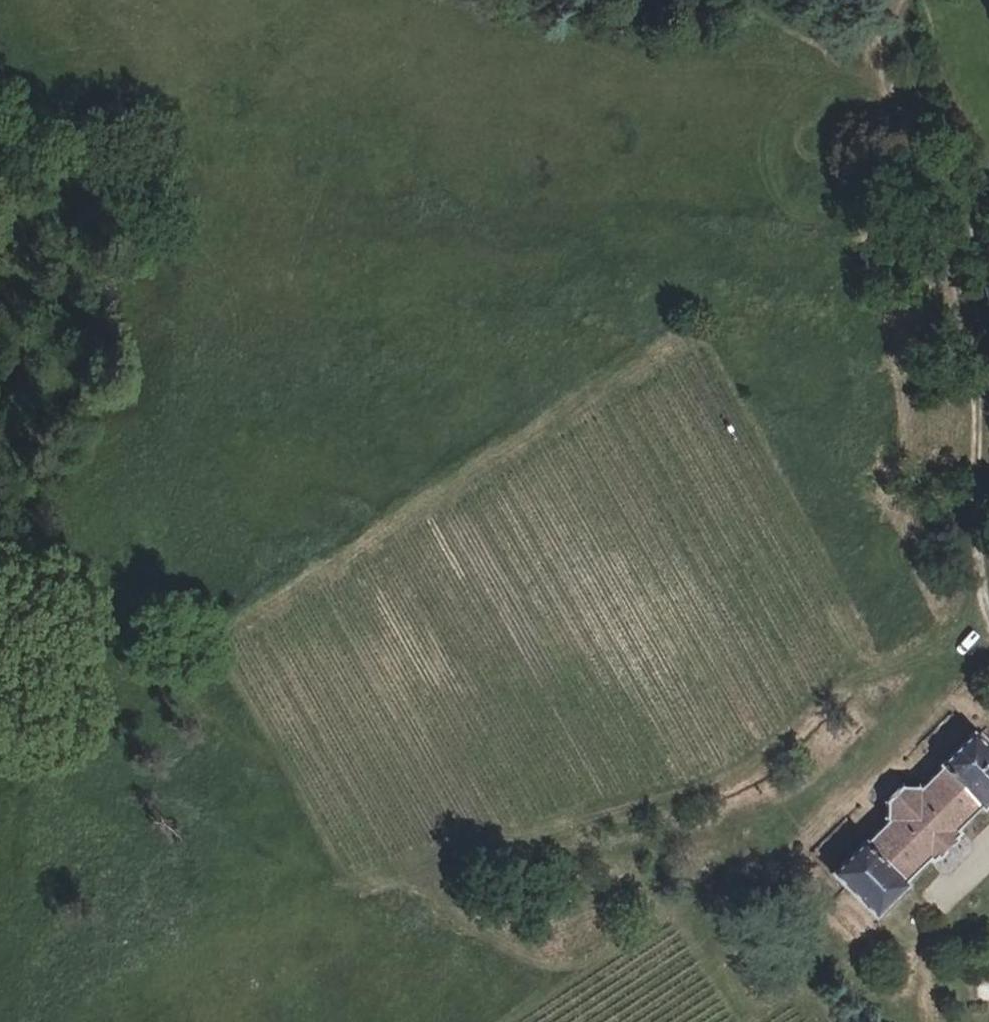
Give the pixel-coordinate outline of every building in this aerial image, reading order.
[(984,804),(988,799),(988,745),(977,733),(945,763),(944,763),(918,790),(916,787),(900,786),(884,801),(886,818),(888,820),(863,844),(861,844),(833,872),(875,913),(904,885),(903,883),(927,857),(931,860),(936,856),(939,858),(954,841),(953,838),(957,833),(955,831),(981,801),(984,804)]
